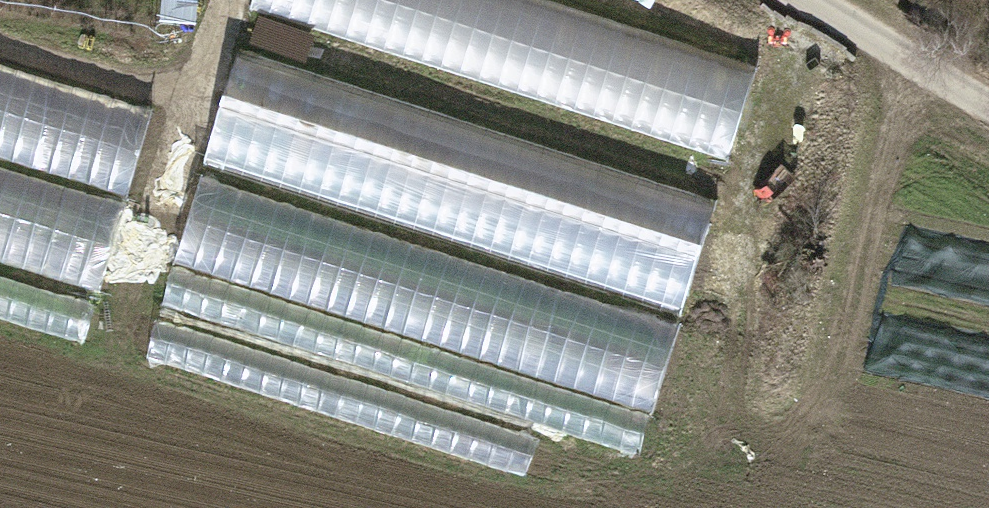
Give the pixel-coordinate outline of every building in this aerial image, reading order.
[(249,14),(726,164),(757,68),(540,0),(254,0),(249,14)] [(240,53),(204,168),(682,315),(717,200),(240,53)] [(0,69),(0,153),(129,191),(152,114),(0,69)] [(0,171),(0,256),(100,285),(123,208),(0,171)] [(202,182),(176,265),(652,412),(677,329),(202,182)] [(650,419),(175,272),(165,305),(639,452),(650,419)] [(0,276),(0,323),(84,348),(97,304),(0,276)] [(534,441),(159,324),(147,361),(523,478),(534,441)]
